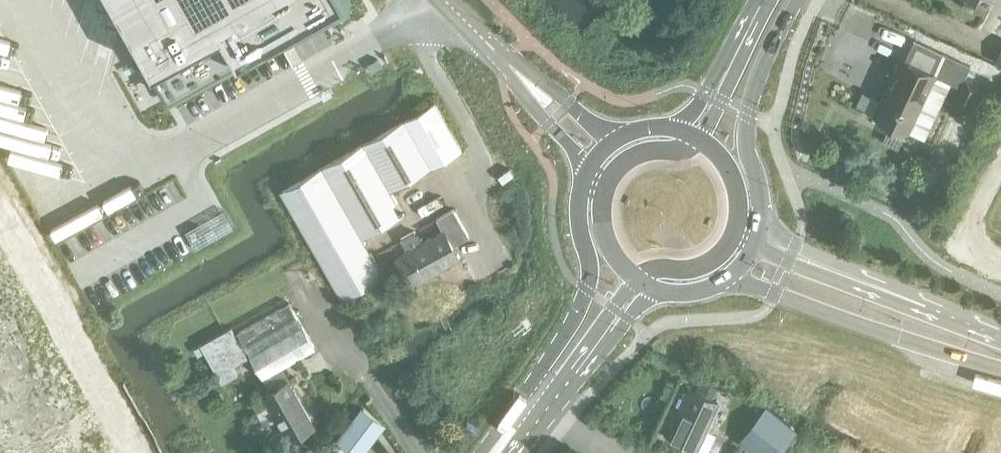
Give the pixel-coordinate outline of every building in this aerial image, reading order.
[(168,93),(332,0),(115,0),(168,93)] [(909,131),(941,63),(932,59),(927,69),(902,57),(882,99),(880,101),(875,112),(875,115),(909,131)] [(983,82),(964,72),(952,96),(971,106),(983,82)] [(440,102),(282,182),(341,295),(384,273),(364,234),(404,213),(390,187),(464,149),(440,102)] [(445,230),(438,233),(422,242),(415,230),(401,237),(409,250),(397,257),(412,283),(427,275),(426,273),(444,263),(445,264),(460,256),(453,243),(467,235),(468,236),(469,235),(454,208),(437,217),(445,230)] [(290,300),(238,330),(251,351),(302,322),(290,300)] [(302,322),(251,351),(265,375),(316,346),(302,322)] [(249,355),(236,331),(233,325),(200,344),(220,382),(235,374),(231,365),(249,355)] [(279,445),(315,424),(300,399),(303,397),(299,388),(295,390),(289,379),(264,393),(270,404),(259,410),(279,445)] [(718,401),(691,388),(669,435),(696,448),(718,401)] [(766,404),(739,440),(756,452),(779,452),(798,429),(766,404)] [(355,452),(361,452),(383,422),(364,408),(339,441),(355,452)]
